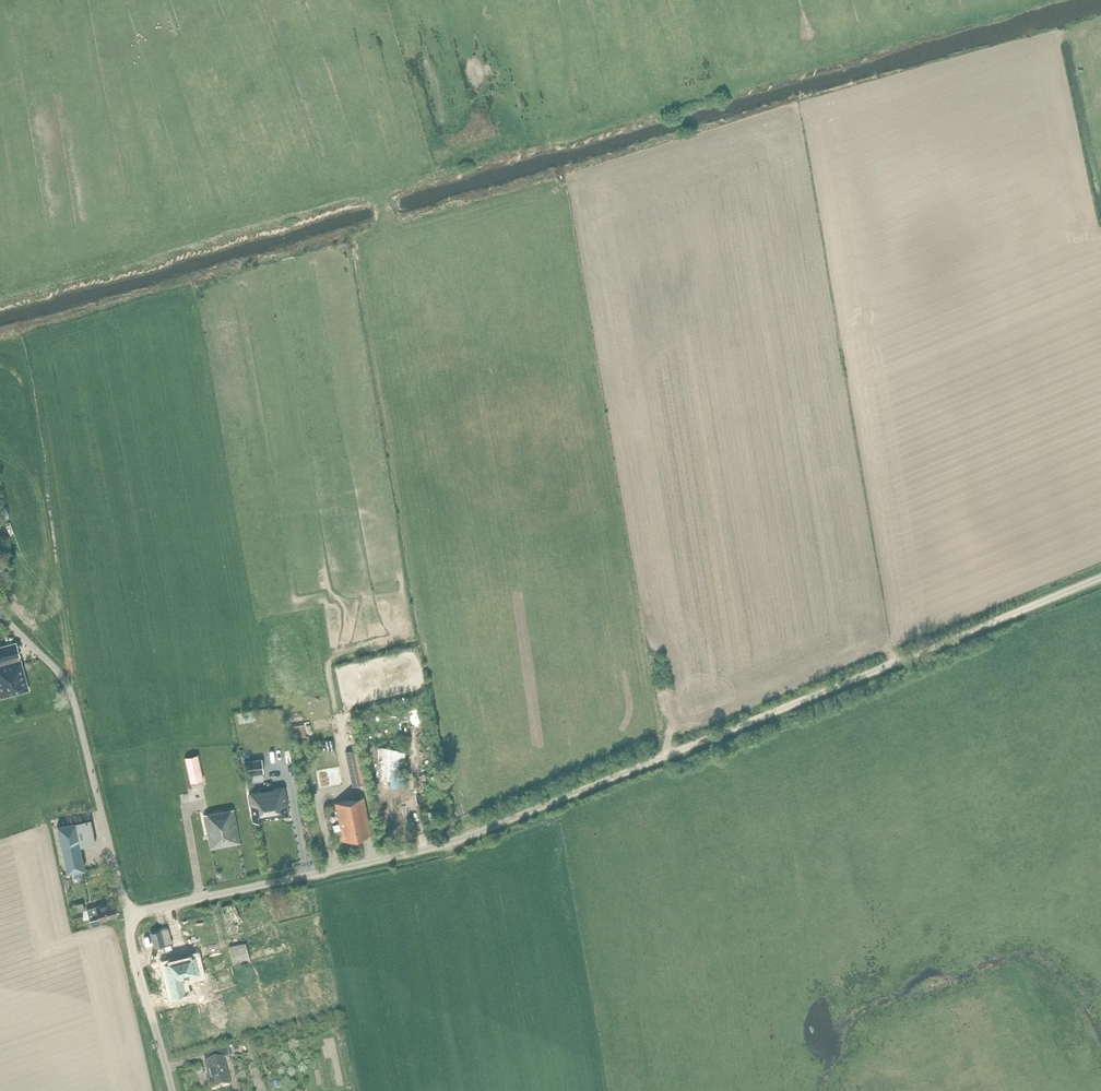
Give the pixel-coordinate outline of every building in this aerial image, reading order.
[(28,690),(20,659),(6,663),(1,646),(0,647),(0,696),(0,697),(28,690)] [(403,786),(405,748),(378,747),(375,780),(390,781),(390,786),(403,786)] [(345,751),(352,786),(364,783),(359,756),(364,755),(362,748),(357,749),(345,751)] [(190,785),(203,782),(198,756),(184,759),(190,785)] [(246,776),(264,773),(262,757),(243,760),(246,776)] [(327,784),(323,770),(312,773),(316,787),(327,784)] [(253,822),(288,816),(284,787),(249,793),(253,822)] [(343,840),(370,834),(362,797),(335,802),(343,840)] [(210,848),(239,842),(233,809),(204,814),(210,848)] [(66,872),(83,869),(79,846),(95,843),(90,819),(75,822),(57,825),(61,849),(66,872)] [(116,916),(113,902),(86,909),(91,926),(101,923),(100,920),(116,916)] [(81,910),(84,909),(83,903),(69,906),(73,920),(83,918),(81,910)] [(154,947),(171,942),(167,927),(150,932),(154,947)] [(233,965),(250,960),(246,944),(229,948),(233,965)] [(200,955),(162,966),(172,999),(190,994),(186,980),(205,974),(200,955)] [(257,1039),(246,1043),(248,1050),(259,1046),(257,1039)] [(223,1058),(223,1059),(229,1057),(227,1049),(203,1055),(205,1063),(223,1058)] [(230,1085),(223,1059),(223,1058),(205,1063),(204,1063),(211,1090),(230,1085)]
